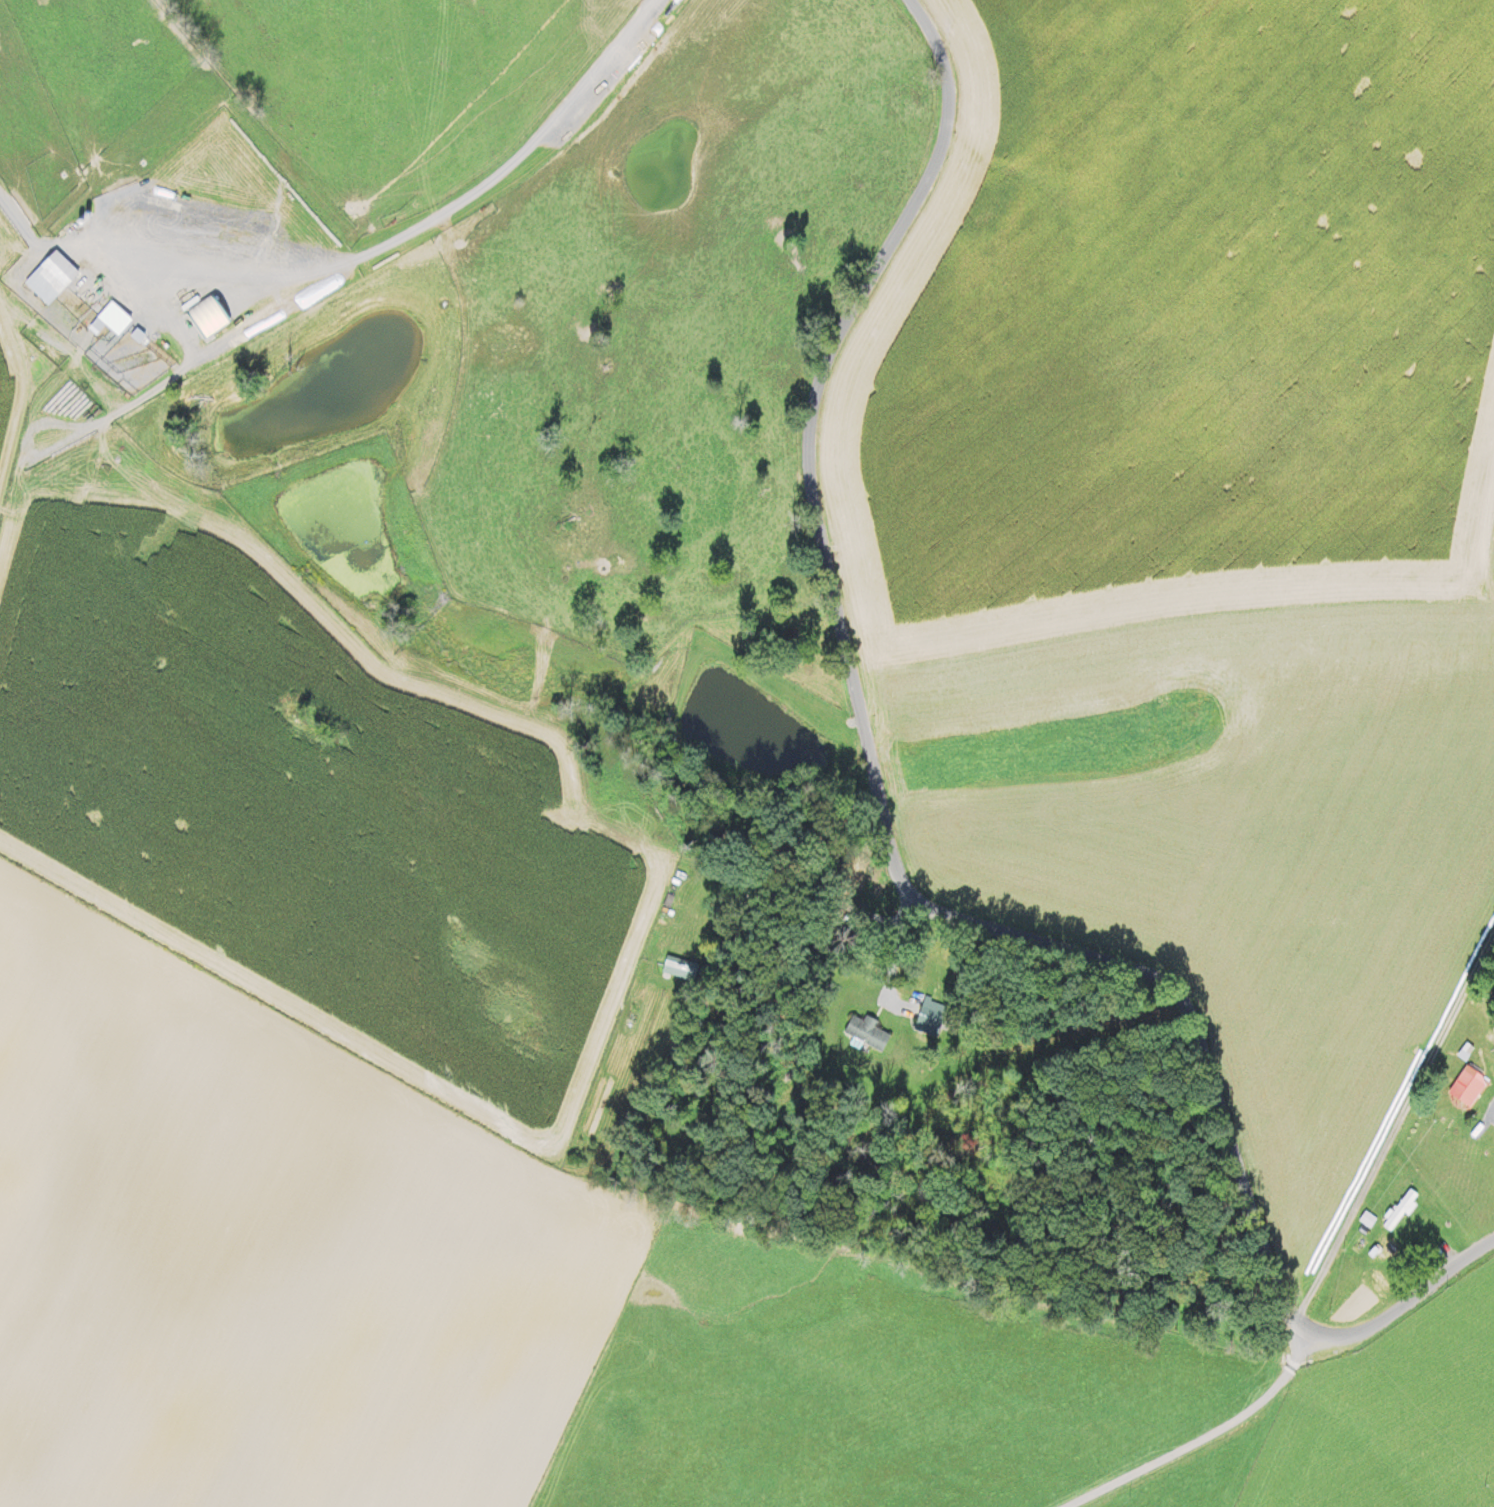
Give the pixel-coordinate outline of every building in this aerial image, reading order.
[(78,275),(55,251),(23,283),(47,307),(78,275)] [(915,1023),(938,1031),(946,1007),(923,1000),(915,1023)] [(875,1028),(878,1022),(865,1016),(863,1021),(852,1016),(843,1034),(882,1053),(890,1036),(875,1028)] [(1449,1093),(1467,1108),(1485,1086),(1467,1071),(1449,1093)] [(1380,1225),(1391,1234),(1419,1197),(1408,1189),(1380,1225)] [(1370,1253),(1387,1264),(1399,1247),(1382,1235),(1370,1253)]
